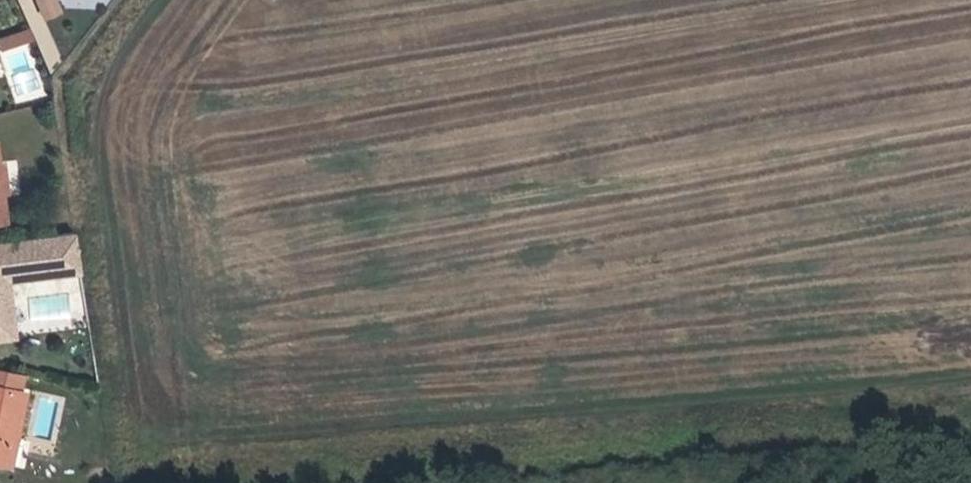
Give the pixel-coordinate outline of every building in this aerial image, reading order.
[(36,0),(42,14),(51,11),(46,0),(37,0),(36,0)] [(51,11),(56,9),(52,0),(46,0),(51,11)] [(17,43),(31,38),(27,28),(13,33),(17,43)] [(74,231),(0,241),(0,337),(13,335),(6,280),(80,271),(74,231)] [(2,463),(7,440),(13,441),(23,392),(19,391),(22,372),(0,367),(0,462),(2,463)] [(27,373),(22,372),(19,391),(23,392),(27,373)] [(8,464),(13,441),(7,440),(2,463),(8,464)]
